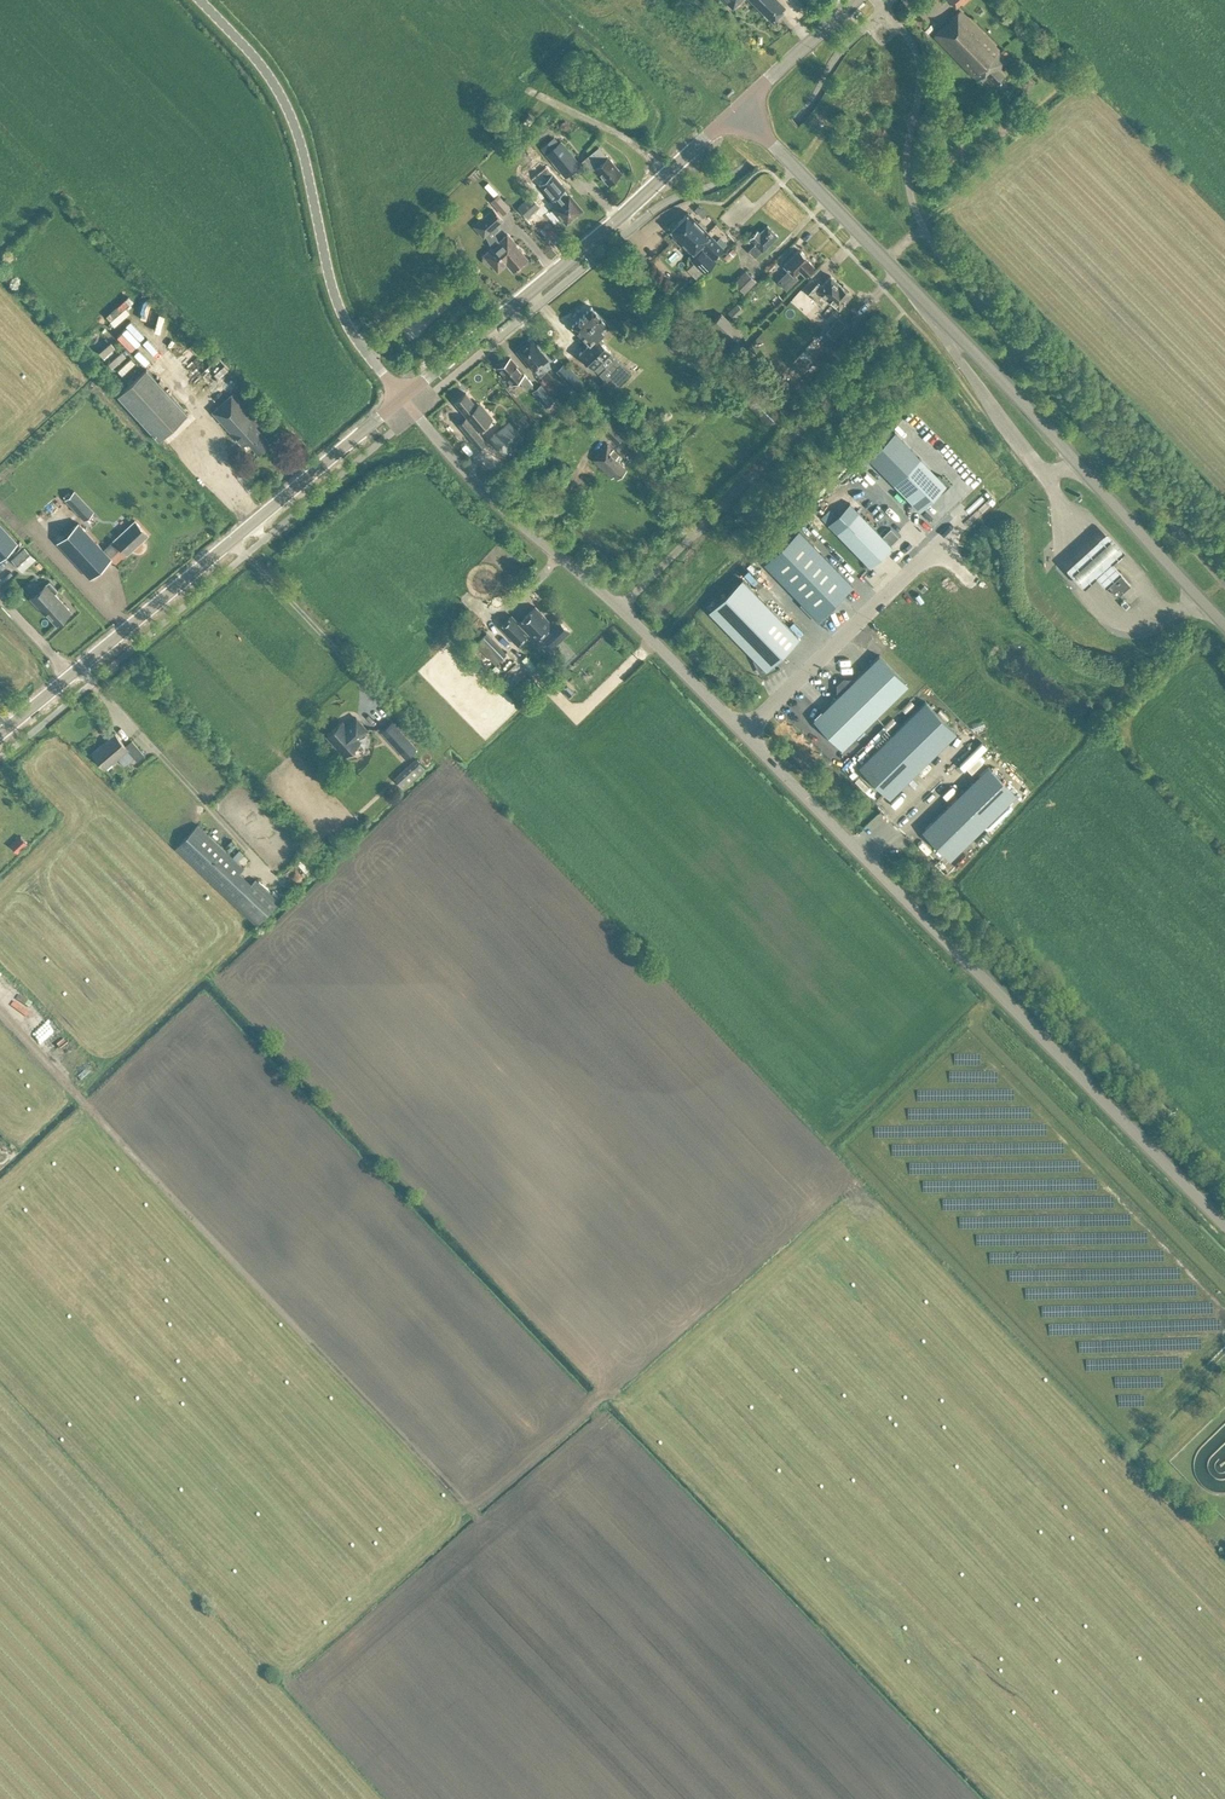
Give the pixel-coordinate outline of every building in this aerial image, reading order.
[(772,20),(785,6),(778,0),(752,0),(772,20)] [(995,84),(1004,75),(999,69),(1007,61),(997,50),(998,49),(960,10),(934,35),(977,80),(979,77),(982,81),(988,76),(995,84)] [(1019,80),(1026,88),(1035,80),(1027,72),(1019,80)] [(529,125),(535,119),(531,115),(525,121),(529,125)] [(558,142),(553,136),(540,147),(565,176),(581,163),(561,139),(558,142)] [(607,157),(599,146),(588,155),(597,165),(594,167),(599,174),(601,173),(608,182),(621,172),(608,156),(607,157)] [(568,194),(558,182),(552,187),(551,186),(541,194),(549,203),(554,199),(557,203),(553,206),(567,223),(582,209),(569,193),(568,194)] [(490,200),(501,213),(509,206),(498,193),(490,200)] [(523,194),(515,201),(519,205),(517,206),(527,216),(539,205),(530,194),(526,198),(523,194)] [(701,202),(693,205),(699,215),(706,212),(701,202)] [(488,233),(503,220),(493,207),(477,221),(488,233)] [(713,257),(723,247),(688,212),(669,230),(692,252),(696,256),(692,260),(704,272),(716,260),(713,257)] [(755,256),(762,249),(762,250),(778,235),(767,225),(760,232),(757,230),(749,237),(755,243),(748,249),(755,256)] [(512,270),(527,258),(515,244),(516,243),(507,232),(482,254),(484,256),(482,257),(482,260),(486,264),(489,265),(490,264),(497,271),(506,263),(512,270)] [(800,270),(803,274),(813,265),(807,259),(798,250),(783,265),(788,269),(777,280),(786,289),(797,278),(794,275),(800,270)] [(744,292),(756,280),(745,269),(733,281),(744,292)] [(842,285),(830,274),(821,285),(818,282),(808,293),(822,306),(828,299),(838,308),(852,293),(848,290),(849,288),(843,283),(842,285)] [(778,294),(772,300),(776,304),(782,298),(778,294)] [(132,312),(126,304),(131,300),(127,295),(105,312),(114,325),(132,312)] [(743,310),(736,303),(728,311),(734,318),(743,310)] [(688,332),(694,325),(672,304),(666,310),(688,332)] [(151,309),(147,323),(155,326),(154,330),(164,333),(171,313),(147,305),(146,308),(151,309)] [(612,391),(614,389),(632,372),(601,341),(603,339),(601,337),(603,334),(601,332),(609,324),(591,306),(572,325),(589,342),(579,353),(606,380),(603,382),(612,391)] [(732,344),(743,332),(722,311),(710,323),(732,344)] [(839,338),(849,327),(838,318),(829,329),(839,338)] [(176,345),(188,331),(182,326),(169,340),(176,345)] [(134,349),(138,344),(123,331),(119,336),(134,349)] [(112,365),(124,352),(109,337),(97,350),(112,365)] [(547,358),(533,341),(533,340),(529,340),(529,341),(523,345),(522,345),(519,348),(519,349),(517,351),(534,370),(547,358)] [(180,364),(193,353),(189,348),(176,359),(180,364)] [(566,363),(558,354),(551,359),(559,368),(566,363)] [(523,373),(510,357),(505,361),(505,359),(498,365),(499,366),(498,367),(511,383),(517,378),(526,389),(532,383),(523,372),(523,373)] [(117,394),(158,439),(187,413),(146,367),(117,394)] [(545,407),(554,399),(541,383),(531,390),(545,407)] [(767,423),(780,410),(758,389),(745,402),(767,423)] [(260,421),(233,391),(211,411),(243,445),(247,441),(257,452),(270,440),(256,424),(260,421)] [(476,405),(465,392),(455,401),(467,416),(458,423),(479,447),(485,441),(477,430),(492,417),(479,402),(476,405)] [(615,443),(626,433),(610,417),(599,427),(615,443)] [(504,454),(523,438),(509,421),(490,437),(504,454)] [(894,431),(868,457),(919,509),(939,490),(942,492),(950,484),(942,476),(941,476),(939,478),(937,475),(894,431)] [(626,468),(615,458),(619,454),(608,443),(592,459),(600,466),(611,477),(614,474),(617,477),(626,468)] [(84,520),(94,511),(74,490),(65,499),(84,520)] [(828,523),(870,567),(892,546),(888,542),(897,534),(889,525),(880,534),(850,502),(828,523)] [(103,549),(110,556),(121,547),(127,553),(148,534),(135,519),(114,539),(103,549)] [(90,577),(111,557),(110,556),(103,549),(78,522),(57,542),(90,577)] [(16,541),(0,524),(0,556),(16,541)] [(1107,525),(1065,563),(1083,583),(1096,572),(1106,583),(1118,571),(1122,568),(1112,557),(1125,545),(1107,525)] [(799,529),(763,563),(818,619),(853,585),(799,529)] [(22,571),(36,558),(24,546),(11,558),(22,571)] [(1117,596),(1130,584),(1118,571),(1106,583),(1117,596)] [(761,672),(773,666),(771,663),(798,636),(743,579),(709,611),(756,659),(755,660),(761,672)] [(57,590),(50,582),(31,599),(45,614),(46,612),(56,624),(71,610),(54,592),(57,590)] [(511,615),(500,626),(517,644),(528,633),(535,640),(541,634),(553,646),(569,630),(557,618),(552,623),(535,606),(518,622),(511,615)] [(495,662),(506,652),(486,631),(476,641),(495,662)] [(836,683),(836,692),(838,694),(813,719),(842,748),(908,684),(879,654),(853,679),(851,677),(843,677),(836,683)] [(568,696),(574,691),(567,684),(562,689),(568,696)] [(956,731),(926,700),(860,765),(890,796),(956,731)] [(367,729),(356,717),(346,726),(341,721),(327,734),(345,754),(359,741),(357,739),(367,729)] [(405,758),(416,748),(392,721),(381,731),(405,758)] [(125,745),(115,733),(92,752),(105,767),(127,749),(137,760),(144,754),(132,740),(125,745)] [(403,787),(424,767),(415,757),(393,777),(403,787)] [(1016,794),(987,765),(921,829),(950,859),(1016,794)] [(241,909),(263,885),(256,878),(252,882),(240,872),(244,867),(198,824),(176,847),(241,909)] [(15,851),(27,843),(21,835),(9,843),(15,851)] [(294,859),(307,873),(318,863),(305,850),(294,859)] [(263,885),(241,909),(257,924),(279,900),(263,885)]
